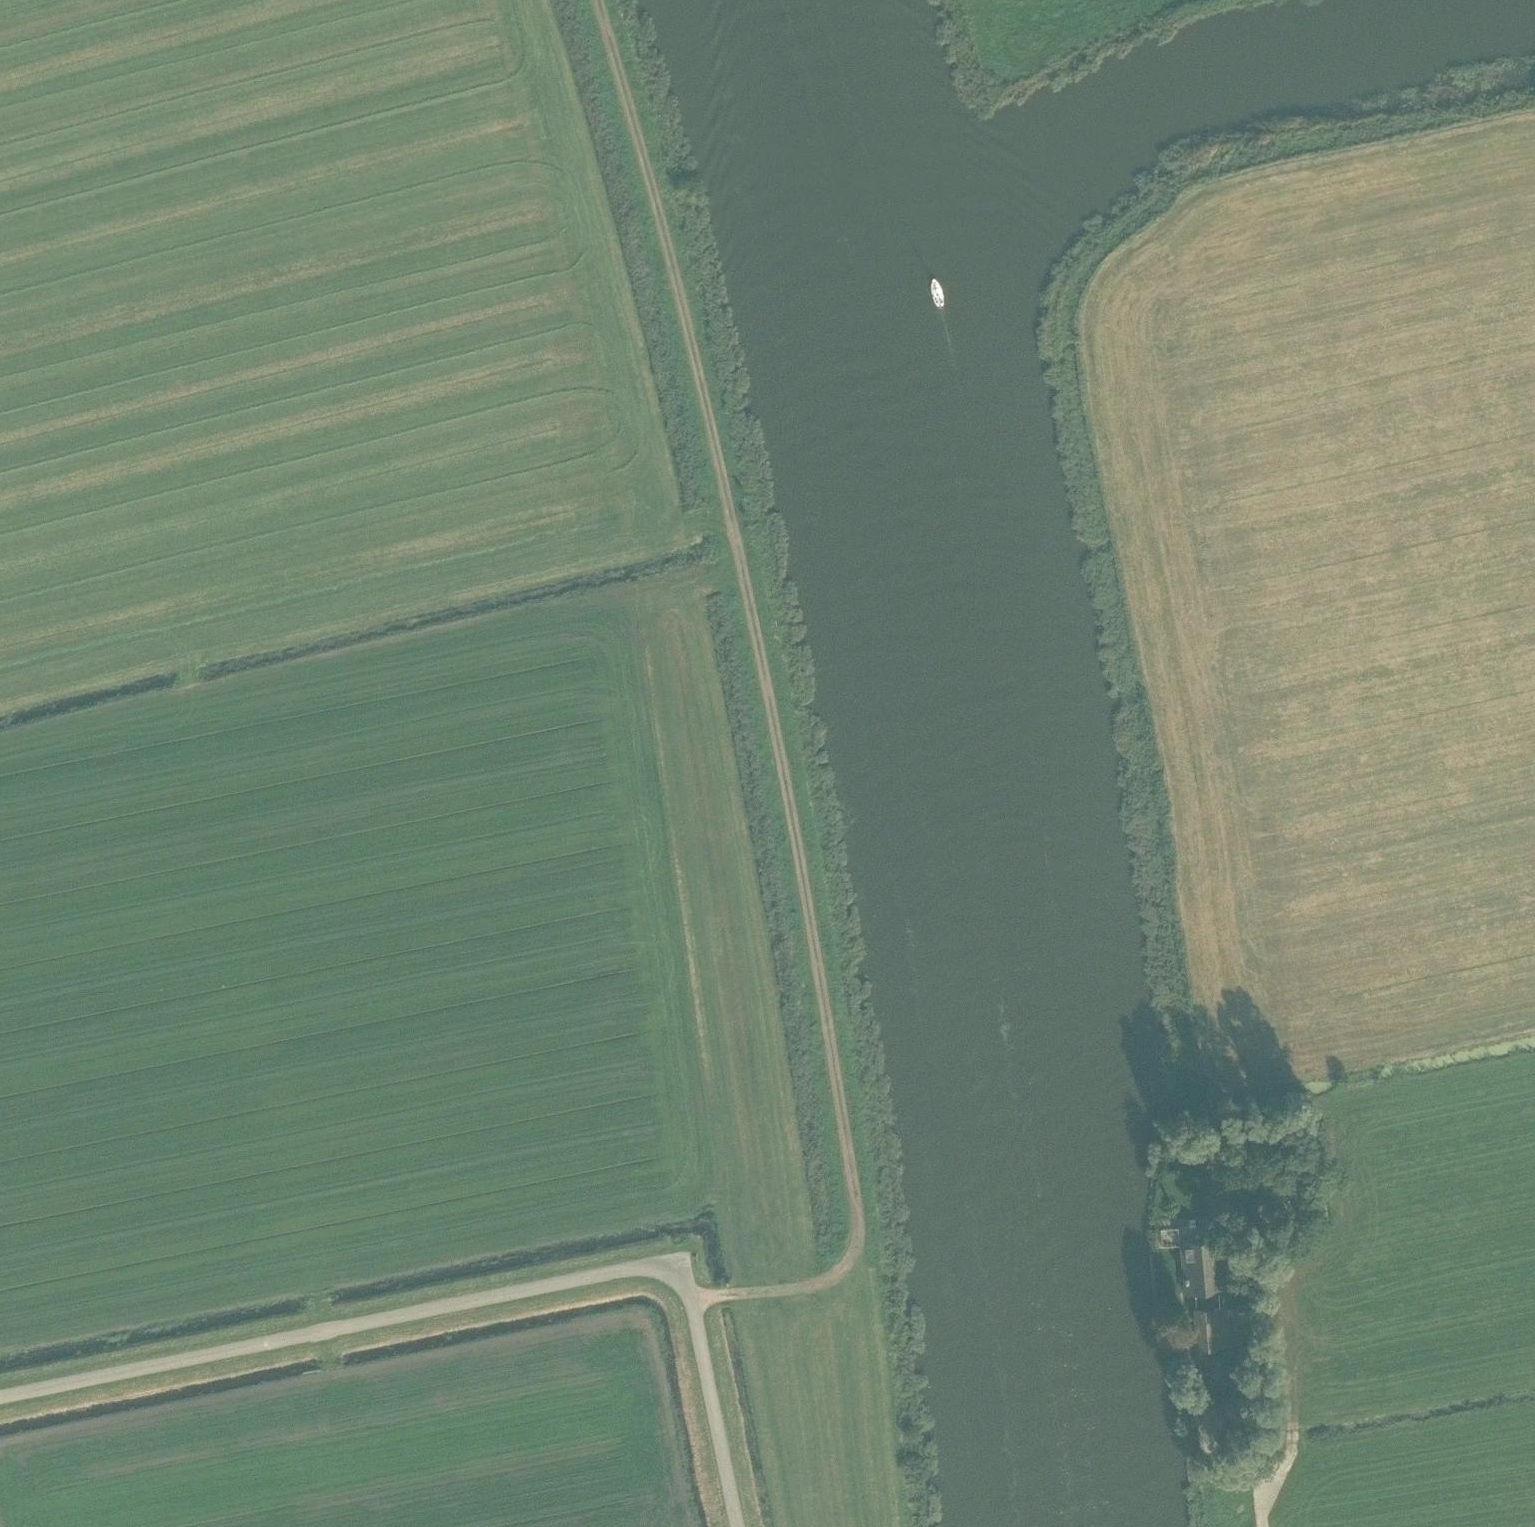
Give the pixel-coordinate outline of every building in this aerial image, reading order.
[(1222,1249),(1221,1237),(1179,1242),(1184,1294),(1195,1293),(1196,1306),(1193,1306),(1197,1347),(1230,1344),(1227,1305),(1224,1306),(1222,1290),(1226,1290),(1224,1267),(1232,1266),(1230,1248),(1222,1249)]
